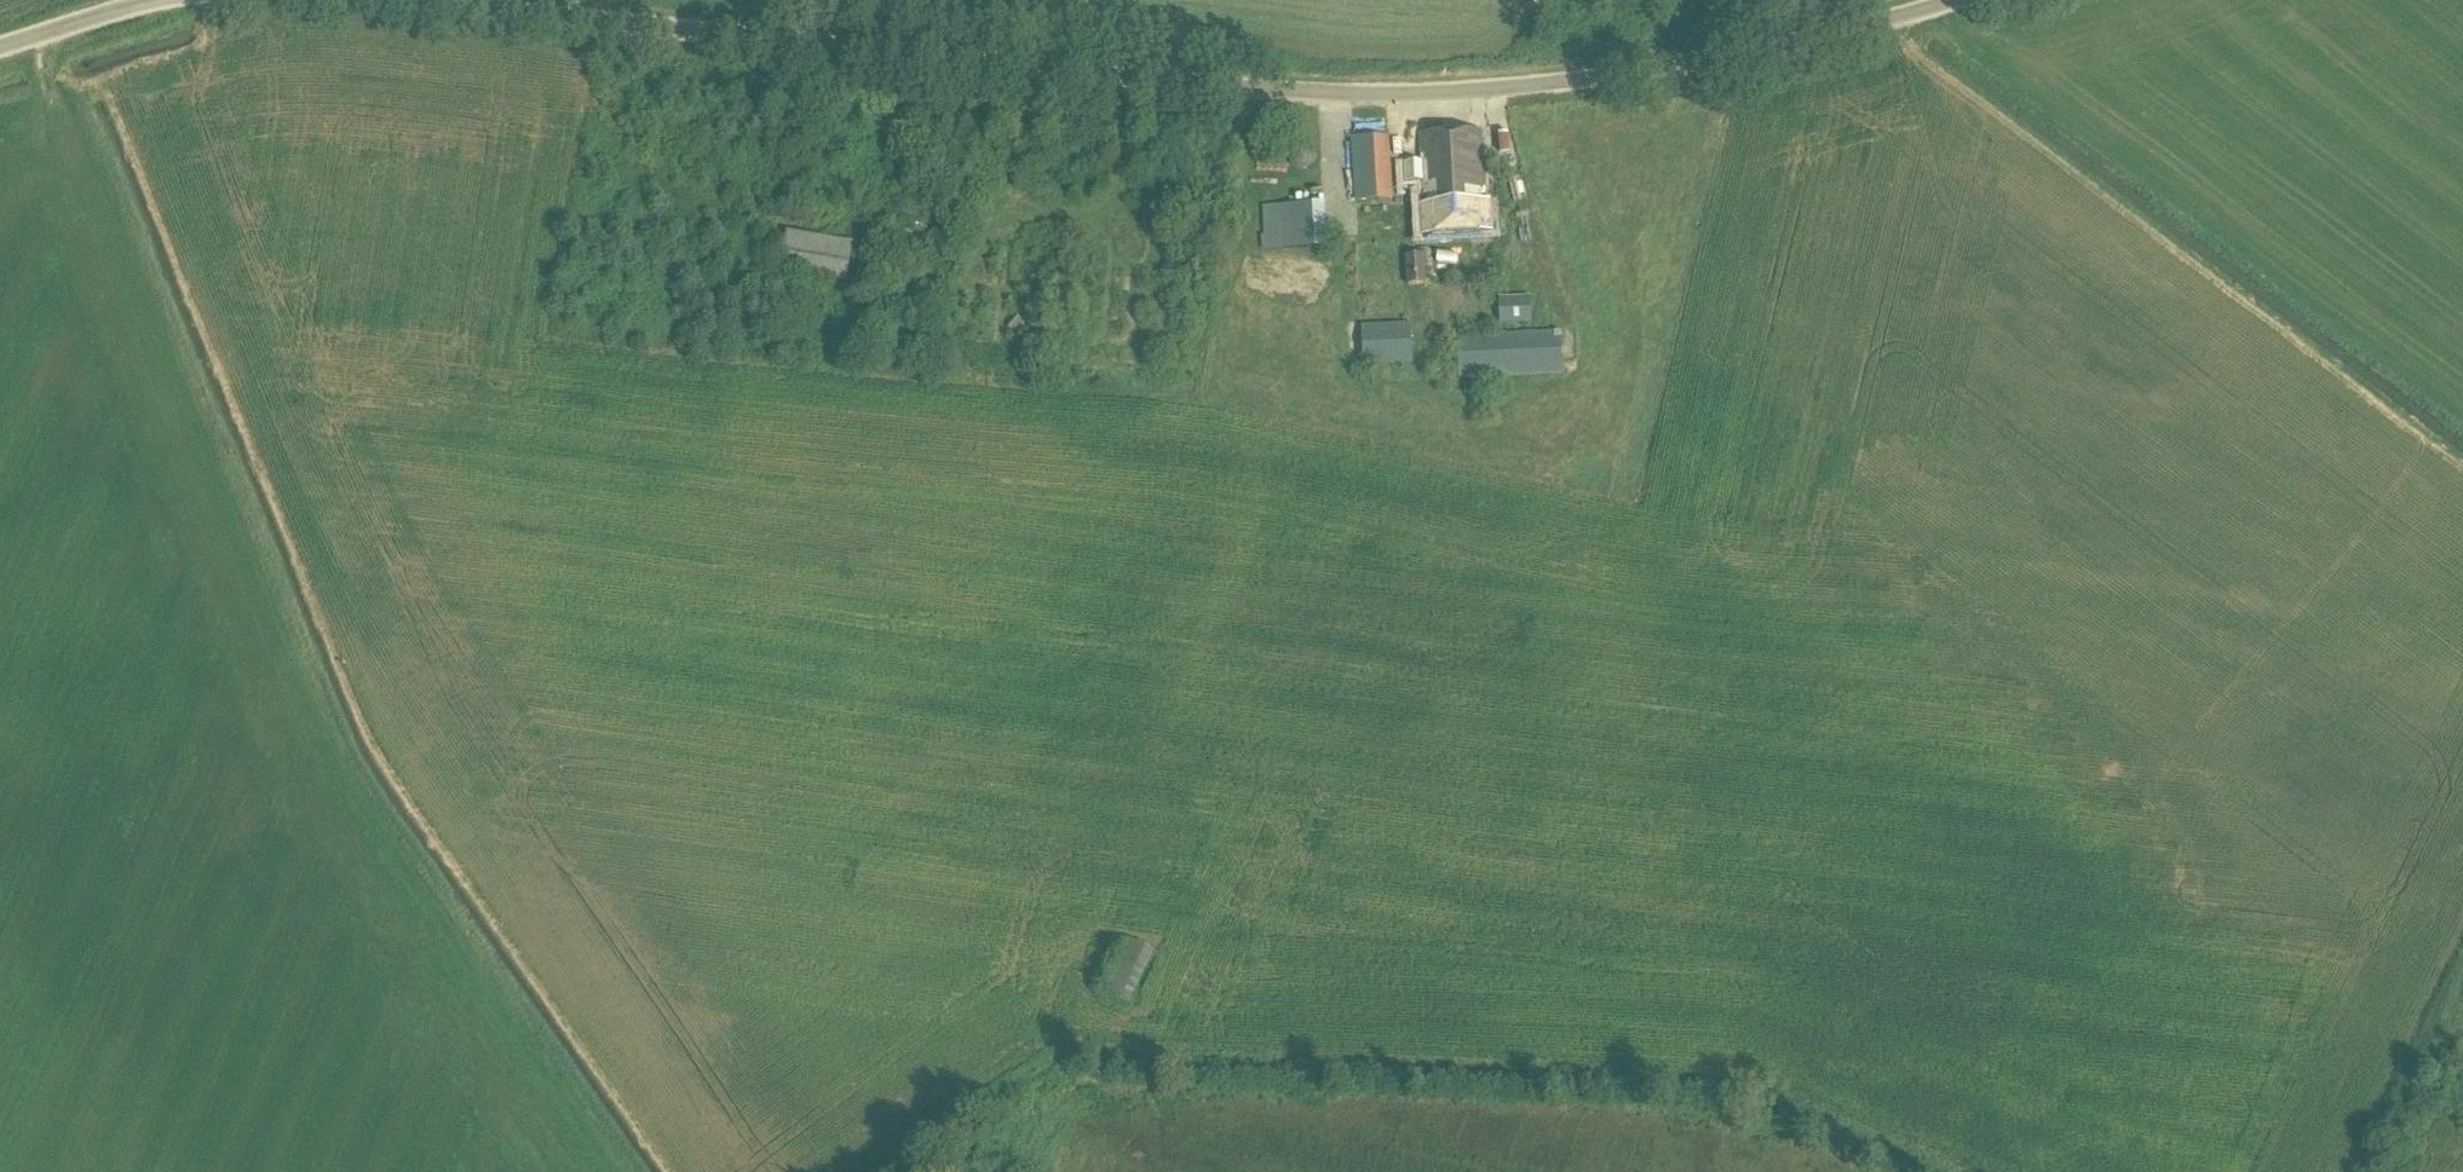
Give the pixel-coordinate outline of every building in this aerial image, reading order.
[(1421,206),(1423,236),(1491,232),(1489,202),(1485,202),(1480,131),(1421,135),(1423,162),(1404,163),(1406,183),(1424,182),(1425,206),(1421,206)] [(1354,139),(1357,202),(1392,200),(1389,137),(1354,139)] [(1320,144),(1299,145),(1299,164),(1321,164),(1320,144)] [(1261,208),(1263,252),(1288,251),(1295,250),(1322,249),(1321,206),(1261,208)] [(782,271),(845,282),(852,243),(789,233),(782,271)] [(1407,256),(1408,286),(1427,285),(1426,255),(1407,256)] [(1500,298),(1501,325),(1534,324),(1533,298),(1500,298)] [(1565,323),(1463,330),(1466,377),(1568,370),(1565,323)] [(1362,326),(1363,366),(1414,364),(1412,324),(1362,326)] [(1098,992),(1128,1006),(1154,952),(1125,938),(1098,992)]
